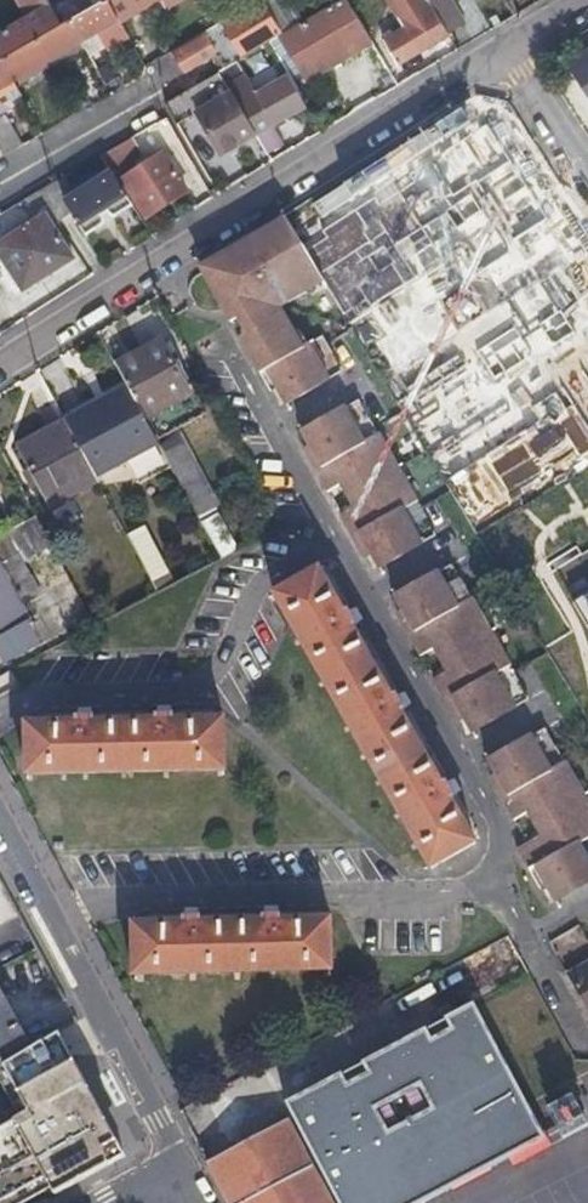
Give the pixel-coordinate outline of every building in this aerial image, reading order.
[(119,21),(106,0),(104,0),(63,24),(2,59),(0,61),(0,90),(119,21)] [(2,59),(63,24),(49,0),(19,0),(28,18),(0,34),(0,55),(2,59)] [(119,21),(121,25),(161,2),(166,8),(180,0),(106,0),(119,21)] [(373,47),(345,0),(343,0),(279,39),(301,78),(312,71),(318,81),(373,47)] [(447,35),(427,2),(426,0),(384,0),(402,28),(382,41),(397,66),(447,35)] [(447,35),(464,25),(448,0),(444,0),(441,2),(439,0),(426,0),(427,2),(447,35)] [(278,35),(264,10),(226,32),(241,57),(278,35)] [(218,57),(209,43),(177,62),(187,77),(218,57)] [(221,159),(308,107),(271,44),(167,108),(173,119),(178,128),(197,117),(221,159)] [(569,61),(587,90),(587,49),(569,61)] [(307,87),(318,81),(312,71),(301,78),(307,87)] [(145,220),(186,195),(163,158),(123,183),(145,220)] [(49,208),(59,224),(72,217),(86,239),(104,227),(105,223),(102,216),(107,213),(111,218),(117,219),(134,208),(113,175),(76,197),(65,181),(41,195),(49,208)] [(37,215),(49,208),(41,195),(29,201),(37,215)] [(72,261),(45,216),(0,244),(0,261),(17,288),(49,269),(52,274),(72,261)] [(284,218),(267,228),(272,234),(289,225),(284,218)] [(267,228),(245,240),(282,303),(309,288),(322,280),(289,225),(272,234),(267,228)] [(282,303),(245,240),(213,259),(222,274),(209,282),(221,302),(230,302),(238,316),(233,324),(259,369),(268,365),(279,384),(288,399),(327,378),(307,345),(297,351),(273,308),(282,303)] [(222,274),(213,259),(200,267),(209,282),(222,274)] [(313,294),(326,286),(322,280),(309,288),(313,294)] [(307,345),(327,378),(341,370),(322,336),(307,345)] [(113,364),(126,388),(143,418),(189,393),(159,340),(113,364)] [(259,369),(271,389),(279,384),(268,365),(259,369)] [(126,388),(63,422),(93,478),(156,443),(143,418),(126,388)] [(303,427),(311,442),(304,446),(302,447),(325,487),(327,486),(335,481),(344,484),(351,497),(348,507),(341,510),(338,512),(351,535),(361,552),(364,550),(370,547),(380,563),(423,539),(434,533),(403,480),(410,476),(394,448),(387,451),(356,398),(343,405),(303,427)] [(93,478),(63,422),(16,448),(48,507),(95,481),(93,478)] [(158,447),(195,514),(213,504),(177,437),(158,447)] [(130,544),(149,580),(164,572),(144,536),(130,544)] [(396,612),(405,628),(419,652),(422,650),(427,648),(437,648),(446,661),(442,674),(438,677),(434,680),(445,699),(455,716),(459,714),(463,712),(472,728),(526,698),(497,646),(503,643),(488,615),(481,617),(450,563),(395,593),(404,607),(399,610),(396,612)] [(27,623),(0,571),(0,637),(27,623)] [(477,842),(320,572),(276,597),(433,867),(477,842)] [(223,776),(223,726),(27,724),(27,774),(223,776)] [(496,771),(494,773),(488,776),(510,817),(517,813),(520,812),(527,813),(533,816),(537,825),(534,836),(531,838),(515,846),(528,869),(538,886),(545,882),(555,899),(587,879),(587,818),(584,810),(587,808),(587,802),(544,727),(498,751),(488,758),(496,771)] [(330,968),(329,919),(134,924),(135,971),(330,968)] [(565,968),(586,1006),(587,1005),(587,955),(565,968)] [(0,985),(0,1055),(1,1054),(6,1064),(33,1047),(0,985)] [(288,1102),(342,1202),(418,1202),(545,1137),(475,1004),(288,1102)] [(47,1177),(50,1184),(65,1175),(71,1185),(109,1164),(104,1147),(117,1140),(59,1031),(33,1047),(6,1064),(0,1068),(0,1103),(11,1122),(0,1128),(0,1202),(47,1177)] [(288,1119),(206,1163),(210,1170),(228,1202),(334,1202),(288,1119)]
